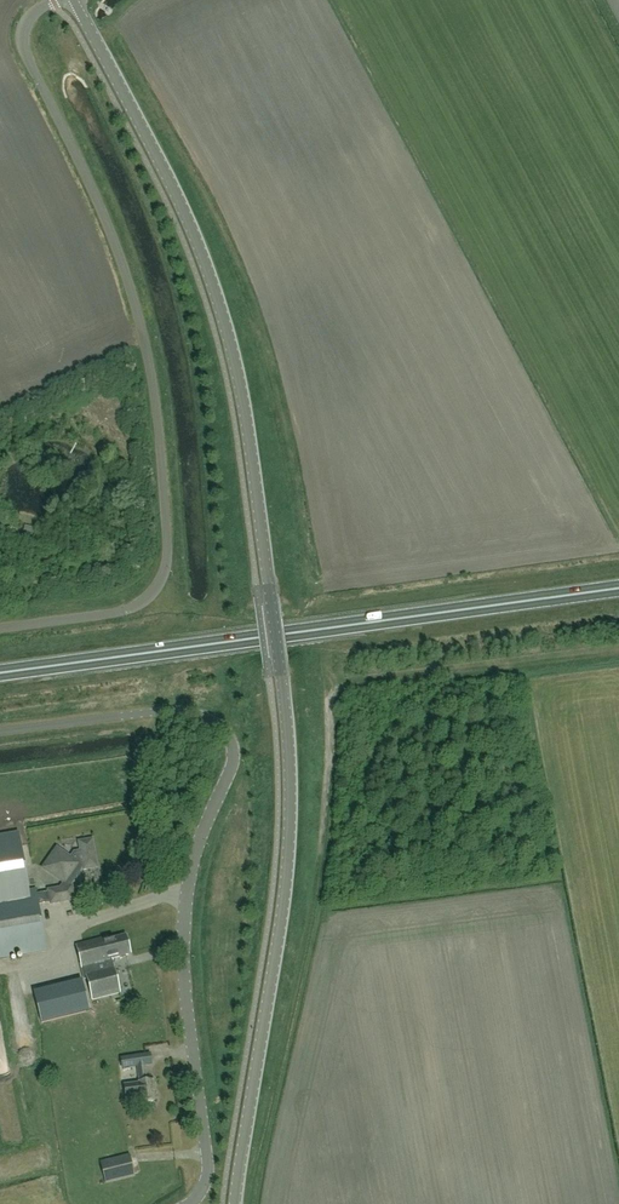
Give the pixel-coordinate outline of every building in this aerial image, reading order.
[(92,840),(79,842),(80,851),(74,853),(71,858),(57,848),(42,868),(64,883),(60,888),(48,890),(48,893),(37,895),(36,890),(28,891),(18,834),(0,837),(0,958),(46,950),(38,904),(50,901),(50,904),(74,900),(72,886),(69,887),(67,885),(82,867),(83,867),(83,870),(97,867),(92,840)] [(122,1000),(120,993),(112,962),(113,962),(112,959),(130,954),(126,935),(108,940),(107,937),(76,945),(84,980),(87,979),(94,1007),(122,1000)] [(9,1052),(7,1044),(0,1046),(0,1054),(9,1052)] [(150,1054),(121,1058),(122,1068),(137,1066),(139,1084),(124,1085),(125,1098),(141,1097),(142,1103),(154,1101),(153,1088),(154,1088),(153,1080),(147,1081),(145,1065),(151,1064),(150,1054)] [(100,1162),(105,1184),(134,1177),(129,1155),(100,1162)]
